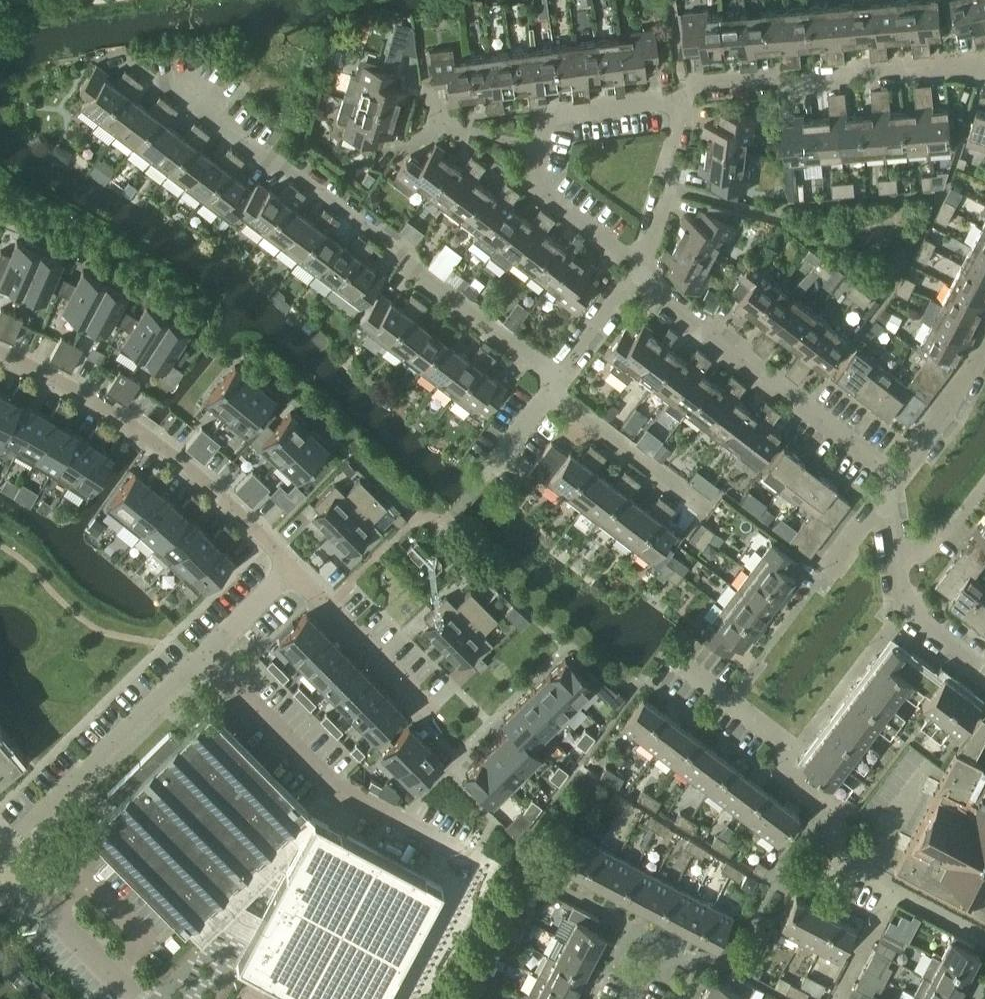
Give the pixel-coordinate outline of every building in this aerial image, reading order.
[(879,57),(888,56),(886,39),(898,38),(895,0),(882,0),(874,1),(879,57)] [(898,38),(912,37),(913,54),(923,53),(918,0),(895,0),(898,38)] [(923,53),(931,53),(929,35),(942,34),(940,8),(952,6),(958,32),(973,29),(976,46),(984,44),(984,42),(976,0),(918,0),(923,53)] [(984,42),(984,0),(976,0),(984,42)] [(851,3),(855,42),(868,40),(870,58),(879,57),(874,1),(851,3)] [(658,15),(662,14),(666,10),(665,5),(661,2),(656,3),(653,7),(654,12),(658,15)] [(831,5),(837,61),(845,60),(843,43),(855,42),(851,3),(831,5)] [(809,7),(812,45),(826,44),(827,61),(837,61),(831,5),(809,7)] [(787,8),(793,65),(801,64),(799,46),(812,45),(809,7),(787,8)] [(765,10),(769,49),(782,48),(783,65),(793,65),(787,8),(765,10)] [(712,54),(725,53),(722,14),(708,15),(707,9),(684,11),(688,47),(700,46),(702,60),(712,59),(712,54)] [(744,12),(750,68),(758,67),(756,50),(769,49),(765,10),(744,12)] [(722,14),(725,53),(739,52),(740,69),(750,68),(744,12),(722,14)] [(621,76),(622,75),(634,74),(635,79),(646,78),(644,64),(657,63),(652,26),(628,29),(629,35),(615,37),(621,76)] [(596,40),(601,78),(612,77),(615,94),(624,93),(622,75),(621,76),(615,37),(596,40)] [(573,42),(581,99),(589,98),(587,80),(601,78),(596,40),(573,42)] [(467,56),(472,95),(483,94),(485,111),(495,110),(487,49),(486,42),(483,43),(484,54),(467,56)] [(487,49),(495,110),(502,109),(500,92),(515,90),(510,51),(490,53),(488,42),(486,42),(487,49)] [(553,45),(558,84),(570,82),(572,100),(581,99),(573,42),(553,45)] [(402,48),(388,44),(384,58),(398,62),(402,48)] [(530,48),(537,104),(545,103),(543,86),(558,84),(553,45),(530,48)] [(428,49),(432,81),(445,79),(449,104),(459,102),(459,97),(472,95),(467,56),(453,58),(451,46),(428,49)] [(510,51),(515,90),(526,88),(529,106),(537,104),(530,48),(510,51)] [(79,107),(98,122),(98,121),(133,75),(125,69),(114,83),(104,76),(107,72),(95,63),(77,86),(89,95),(79,107)] [(349,74),(343,96),(395,111),(398,98),(403,100),(406,90),(393,86),(397,74),(361,64),(358,76),(349,74)] [(98,121),(98,122),(115,134),(139,103),(132,97),(143,83),(133,75),(98,121)] [(115,134),(132,147),(133,147),(167,101),(159,95),(148,110),(139,103),(115,134)] [(336,119),(345,121),(341,135),(376,145),(379,132),(393,136),(396,126),(391,125),(395,111),(343,96),(336,119)] [(133,147),(132,147),(149,161),(150,160),(173,129),(164,121),(175,107),(167,101),(133,147)] [(925,104),(929,148),(952,146),(948,107),(933,108),(933,103),(925,104)] [(905,111),(908,149),(929,148),(925,104),(916,105),(916,110),(905,111)] [(882,108),(885,151),(908,149),(905,111),(890,112),(890,107),(882,108)] [(862,114),(865,153),(885,151),(882,108),(872,108),(873,113),(862,114)] [(984,149),(984,111),(977,108),(966,143),(984,149)] [(819,118),(822,157),(843,155),(839,111),(830,112),(830,117),(819,118)] [(839,111),(843,155),(865,153),(862,114),(847,116),(847,111),(839,111)] [(709,134),(707,147),(746,152),(748,139),(754,140),(757,116),(720,112),(719,125),(705,123),(703,133),(709,134)] [(785,166),(786,166),(795,165),(809,164),(808,158),(822,157),(819,118),(805,119),(805,114),(794,115),(795,129),(782,130),(785,166)] [(150,160),(149,161),(167,173),(201,127),(193,121),(183,136),(173,129),(150,160)] [(201,127),(167,173),(184,187),(184,186),(208,155),(198,148),(209,133),(201,127)] [(416,183),(427,192),(451,161),(440,153),(443,149),(435,142),(420,162),(409,154),(390,179),(409,193),(416,183)] [(184,186),(184,187),(201,199),(236,154),(228,147),(217,162),(208,155),(184,186)] [(740,189),(747,190),(750,167),(744,166),(746,152),(707,147),(706,161),(700,160),(699,171),(713,173),(711,186),(718,187),(740,189)] [(236,154),(201,199),(229,221),(258,182),(257,181),(251,188),(233,174),(244,159),(236,154)] [(451,161),(427,192),(443,204),(478,160),(471,154),(460,168),(451,161)] [(967,162),(968,167),(974,169),(979,165),(977,160),(971,158),(967,162)] [(89,171),(104,182),(113,170),(98,159),(89,171)] [(478,160),(443,204),(461,218),(485,188),(474,179),(485,165),(478,160)] [(795,165),(786,166),(789,200),(800,199),(799,184),(797,184),(796,172),(795,172),(795,165)] [(930,174),(931,187),(944,186),(948,172),(930,174)] [(921,174),(922,188),(931,187),(930,174),(921,174)] [(887,177),(889,190),(898,189),(896,176),(887,177)] [(878,178),(879,192),(889,190),(887,177),(878,178)] [(485,188),(461,218),(478,231),(512,186),(505,181),(494,195),(485,188)] [(833,195),(844,194),(842,181),(832,182),(833,195)] [(842,181),(844,194),(855,193),(853,181),(842,181)] [(258,182),(229,221),(235,213),(262,233),(297,188),(289,182),(278,196),(258,182)] [(512,186),(478,231),(471,239),(490,253),(496,245),(520,214),(508,205),(519,191),(512,186)] [(718,187),(718,193),(739,198),(740,189),(718,187)] [(297,188),(262,233),(280,247),(304,215),(294,207),(305,193),(297,188)] [(361,201),(372,208),(379,198),(369,190),(361,201)] [(945,198),(940,207),(951,214),(956,204),(945,198)] [(304,215),(280,247),(297,259),(332,214),(324,207),(313,222),(304,215)] [(520,214),(496,245),(513,257),(547,213),(540,207),(529,221),(520,214)] [(940,207),(935,217),(946,223),(951,214),(940,207)] [(685,225),(679,237),(714,255),(720,243),(725,246),(736,225),(704,208),(698,220),(686,213),(681,223),(685,225)] [(547,213),(513,257),(531,271),(554,240),(543,232),(554,218),(547,213)] [(297,259),(314,272),(338,241),(328,234),(339,219),(332,214),(297,259)] [(972,245),(984,252),(984,226),(982,225),(972,245)] [(338,241),(314,272),(331,286),(366,239),(358,234),(347,248),(338,241)] [(554,240),(531,271),(547,284),(571,252),(572,253),(582,239),(574,234),(564,247),(554,240)] [(925,236),(920,246),(931,252),(936,242),(925,236)] [(707,268),(714,255),(679,237),(673,249),(668,247),(663,256),(675,263),(669,274),(702,291),(713,270),(707,268)] [(25,243),(17,239),(11,253),(1,249),(0,250),(0,289),(18,297),(40,246),(26,240),(25,243)] [(366,239),(331,286),(360,307),(384,276),(363,260),(374,245),(366,239)] [(984,275),(984,252),(972,245),(962,263),(984,275)] [(53,255),(54,252),(40,246),(18,297),(19,297),(23,288),(44,297),(49,287),(58,291),(65,277),(55,273),(61,259),(53,255)] [(920,246),(915,255),(926,261),(931,252),(920,246)] [(441,247),(428,264),(444,277),(454,264),(452,255),(441,247)] [(571,252),(547,284),(558,292),(554,297),(573,311),(595,282),(584,275),(593,263),(584,257),(581,261),(571,253),(572,253),(571,252)] [(737,261),(738,266),(742,268),(747,267),(749,263),(748,258),(743,255),(739,257),(737,261)] [(812,267),(818,272),(826,261),(820,256),(812,267)] [(746,308),(757,317),(781,286),(769,277),(773,272),(755,258),(733,287),(743,295),(734,306),(743,313),(746,308)] [(826,261),(818,272),(826,278),(834,268),(826,261)] [(952,283),(984,301),(984,275),(962,263),(952,283)] [(92,270),(90,273),(83,269),(75,282),(65,277),(58,291),(68,296),(63,306),(84,317),(106,277),(92,270)] [(905,274),(900,283),(912,289),(916,280),(905,274)] [(461,290),(462,290),(467,283),(456,275),(451,282),(461,290)] [(118,287),(119,284),(106,277),(84,317),(106,329),(111,319),(121,324),(128,310),(118,305),(125,291),(118,287)] [(467,283),(462,290),(473,299),(480,289),(469,281),(467,283)] [(781,286),(757,317),(766,324),(763,327),(771,333),(773,329),(797,298),(804,290),(796,283),(790,292),(781,286)] [(847,293),(852,297),(859,287),(854,283),(847,293)] [(900,283),(896,291),(908,297),(912,289),(900,283)] [(942,302),(977,319),(984,304),(984,301),(952,283),(942,302)] [(701,301),(716,309),(724,293),(709,286),(701,301)] [(859,287),(852,297),(863,306),(872,296),(859,287)] [(377,348),(379,350),(395,329),(419,298),(411,292),(399,307),(379,291),(358,318),(369,326),(366,331),(381,343),(377,348)] [(395,329),(379,350),(382,352),(386,346),(401,357),(425,326),(416,318),(426,304),(419,298),(395,329)] [(773,329),(771,333),(777,338),(780,334),(792,343),(815,312),(797,298),(773,329)] [(517,300),(503,320),(515,329),(529,309),(517,300)] [(942,302),(932,321),(932,322),(946,329),(966,340),(977,319),(942,302)] [(155,305),(153,308),(146,304),(138,316),(128,310),(121,324),(130,330),(119,348),(138,360),(168,314),(155,305)] [(11,312),(0,307),(0,336),(1,336),(11,312)] [(878,318),(887,325),(893,312),(886,308),(878,318)] [(13,340),(23,317),(11,312),(1,336),(13,341),(13,340)] [(815,312),(792,343),(801,350),(798,354),(805,359),(831,324),(815,312)] [(179,325),(181,322),(168,314),(138,360),(139,361),(145,353),(164,365),(170,356),(180,362),(188,348),(179,342),(187,330),(179,325)] [(301,325),(306,329),(313,321),(307,317),(301,325)] [(831,324),(805,359),(812,364),(814,360),(827,370),(850,339),(841,331),(846,324),(836,317),(831,324)] [(425,326),(401,357),(418,370),(450,329),(453,325),(445,318),(434,332),(425,326)] [(871,327),(879,334),(886,325),(877,319),(871,327)] [(608,368),(626,381),(634,371),(635,372),(659,340),(658,339),(669,326),(668,326),(658,340),(648,332),(651,328),(642,321),(634,333),(624,325),(602,354),(612,362),(608,368)] [(921,341),(917,348),(917,349),(928,358),(928,357),(951,369),(966,340),(946,329),(932,322),(932,321),(921,341)] [(450,329),(418,370),(435,383),(436,383),(459,352),(450,345),(461,330),(453,325),(450,329)] [(659,340),(635,372),(651,384),(675,353),(665,346),(676,332),(669,326),(658,339),(659,340)] [(59,364),(71,341),(61,335),(49,358),(48,358),(59,364)] [(484,340),(480,345),(487,350),(491,345),(484,340)] [(71,369),(82,347),(71,341),(59,364),(60,364),(70,370),(71,369)] [(436,383),(435,383),(453,397),(487,351),(487,350),(480,345),(479,344),(468,359),(459,352),(436,383)] [(836,373),(855,388),(877,359),(858,345),(836,373)] [(675,353),(651,384),(669,398),(703,353),(697,348),(686,362),(675,353)] [(487,351),(453,397),(471,410),(474,405),(486,413),(506,387),(484,370),(495,356),(487,351)] [(703,353),(669,398),(664,405),(680,417),(685,410),(709,379),(700,372),(710,358),(703,353)] [(922,365),(942,381),(951,369),(928,357),(928,358),(922,365)] [(877,359),(855,388),(873,402),(895,373),(877,359)] [(224,418),(254,381),(252,379),(254,377),(239,365),(237,367),(235,365),(203,401),(224,418)] [(914,375),(935,390),(942,381),(922,365),(914,375)] [(116,397),(130,375),(119,368),(106,390),(105,389),(105,390),(116,397)] [(895,373),(873,402),(890,415),(893,411),(909,423),(935,390),(914,375),(908,383),(895,373)] [(709,379),(685,410),(703,424),(738,379),(731,374),(720,388),(709,379)] [(126,403),(140,382),(130,375),(116,397),(126,404),(127,403),(126,403)] [(18,400),(27,381),(20,378),(19,378),(20,379),(11,396),(18,400)] [(738,379),(703,424),(720,436),(743,406),(734,398),(745,384),(738,379)] [(254,381),(224,418),(250,440),(272,415),(264,408),(273,396),(271,394),(273,392),(258,380),(256,382),(254,381)] [(34,386),(35,385),(27,381),(18,400),(25,404),(34,386)] [(11,396),(0,391),(0,436),(18,400),(11,396)] [(56,421),(66,402),(59,398),(59,399),(49,417),(56,421)] [(25,404),(18,400),(0,436),(0,438),(2,435),(18,443),(14,452),(15,453),(37,410),(25,404)] [(743,406),(720,436),(738,450),(772,405),(765,400),(755,414),(743,406)] [(611,417),(619,407),(611,401),(604,411),(611,417)] [(73,407),(74,407),(66,402),(56,421),(63,425),(73,407)] [(772,405),(738,450),(755,463),(754,464),(761,469),(781,443),(774,438),(779,433),(768,425),(779,411),(772,405)] [(635,406),(621,425),(633,434),(647,414),(635,406)] [(56,421),(49,417),(37,410),(15,453),(32,463),(56,421)] [(279,459),(308,428),(306,427),(309,424),(295,411),(293,414),(290,411),(261,441),(279,459)] [(75,431),(63,425),(56,421),(32,463),(49,472),(75,431)] [(93,443),(104,425),(97,421),(97,422),(86,439),(93,443)] [(111,431),(111,430),(108,428),(104,425),(93,443),(100,447),(111,431)] [(194,453),(210,433),(201,425),(185,446),(194,453)] [(646,426),(635,441),(651,453),(662,439),(646,426)] [(308,428),(279,459),(305,484),(324,465),(316,457),(326,446),(324,443),(326,441),(312,428),(310,430),(308,428)] [(93,443),(86,439),(75,431),(49,472),(50,473),(55,465),(71,475),(66,483),(67,484),(93,443)] [(210,433),(194,453),(204,461),(220,441),(210,433)] [(550,441),(529,469),(563,495),(597,449),(590,443),(579,457),(569,450),(566,453),(550,441)] [(662,442),(652,454),(661,461),(671,449),(662,442)] [(111,455),(100,447),(93,443),(67,484),(85,495),(111,455)] [(781,443),(761,469),(762,470),(760,472),(777,485),(774,489),(777,491),(801,459),(781,443)] [(563,495),(580,508),(604,477),(595,469),(605,456),(597,449),(563,495)] [(801,459),(777,491),(779,492),(782,489),(797,501),(819,473),(801,459)] [(347,461),(342,467),(349,475),(355,469),(347,461)] [(151,485),(164,468),(158,463),(157,464),(145,480),(151,485)] [(170,474),(171,474),(164,468),(151,485),(157,490),(170,474)] [(243,496),(260,478),(251,469),(234,488),(243,496)] [(580,508),(597,521),(632,475),(624,469),(613,483),(604,477),(580,508)] [(151,485),(145,480),(134,470),(105,508),(122,522),(151,485)] [(810,511),(788,539),(789,539),(797,529),(804,519),(824,535),(849,502),(833,489),(836,486),(819,473),(797,501),(810,511)] [(597,521),(614,535),(638,503),(629,496),(640,481),(632,475),(597,521)] [(260,478),(243,496),(252,505),(269,486),(260,478)] [(331,534),(373,492),(359,478),(345,493),(335,483),(312,505),(318,511),(313,516),(331,534)] [(702,491),(710,498),(719,486),(710,480),(702,491)] [(287,491),(277,501),(287,511),(305,493),(295,483),(287,491)] [(168,498),(157,490),(151,485),(122,522),(137,534),(168,498)] [(185,513),(198,497),(192,492),(178,507),(185,513)] [(373,492),(331,534),(348,551),(353,547),(359,552),(382,530),(372,520),(386,506),(373,492)] [(638,503),(614,535),(631,548),(632,547),(666,502),(659,496),(648,510),(638,503)] [(757,512),(763,504),(753,496),(747,504),(757,512)] [(204,503),(205,503),(198,497),(185,513),(191,518),(204,503)] [(185,513),(178,507),(168,498),(137,534),(138,535),(143,529),(159,541),(160,542),(185,513)] [(632,547),(631,548),(649,561),(650,561),(664,541),(674,529),(664,522),(674,508),(666,502),(632,547)] [(764,507),(758,516),(768,523),(774,514),(764,507)] [(399,510),(392,518),(398,524),(405,517),(399,510)] [(201,527),(191,518),(185,513),(160,542),(174,555),(201,527)] [(797,529),(817,544),(824,535),(804,519),(797,529)] [(695,528),(708,538),(716,544),(722,536),(701,520),(695,528)] [(969,541),(984,554),(984,520),(969,541)] [(217,542),(231,527),(225,522),(224,522),(225,522),(211,536),(217,542)] [(217,542),(211,536),(201,527),(174,555),(188,569),(181,576),(182,577),(217,542)] [(236,534),(237,533),(231,527),(217,542),(222,548),(236,534)] [(688,537),(689,538),(701,547),(708,538),(695,528),(688,537)] [(789,539),(809,555),(817,544),(797,529),(789,539)] [(416,539),(406,549),(419,561),(429,551),(416,539)] [(762,551),(748,569),(749,569),(785,597),(791,589),(786,586),(794,576),(790,573),(799,562),(769,540),(761,551),(762,551)] [(664,541),(650,561),(659,568),(665,560),(671,552),(673,548),(664,541)] [(982,567),(984,563),(984,554),(969,541),(961,551),(982,567)] [(232,558),(222,548),(217,542),(182,577),(198,592),(232,558)] [(967,614),(984,590),(984,583),(975,576),(982,567),(961,551),(936,584),(952,597),(949,601),(967,614)] [(665,560),(682,573),(688,565),(671,552),(665,560)] [(659,568),(655,574),(663,580),(666,575),(675,582),(682,573),(665,560),(659,568)] [(735,586),(767,611),(774,601),(779,605),(785,597),(749,569),(748,569),(735,586)] [(723,604),(759,631),(765,623),(760,620),(767,611),(735,586),(722,604),(723,604)] [(442,646),(484,604),(470,590),(456,605),(446,595),(423,617),(429,623),(424,628),(442,646)] [(967,614),(984,627),(984,590),(967,614)] [(484,604),(442,646),(459,664),(464,659),(470,664),(472,662),(479,669),(487,661),(480,654),(493,642),(483,632),(497,618),(484,604)] [(708,621),(700,632),(729,654),(737,643),(740,646),(748,636),(753,639),(759,631),(723,604),(722,604),(709,621),(708,621)] [(292,653),(319,627),(306,613),(278,639),(292,653)] [(306,667),(333,640),(319,627),(292,653),(306,667)] [(320,681),(347,654),(333,640),(306,667),(320,681)] [(867,675),(896,697),(897,697),(901,691),(915,701),(924,689),(938,670),(937,669),(936,670),(907,648),(903,653),(891,644),(880,658),(876,655),(869,663),(873,667),(867,675)] [(333,695),(360,668),(347,654),(320,681),(333,695)] [(549,673),(580,704),(581,704),(577,699),(591,685),(598,678),(599,679),(599,678),(585,667),(584,668),(585,668),(580,673),(565,657),(549,673)] [(274,672),(280,666),(272,658),(266,663),(274,672)] [(280,666),(274,672),(282,680),(288,675),(280,666)] [(347,709),(374,682),(360,668),(333,695),(347,709)] [(534,688),(565,719),(580,704),(549,673),(534,688)] [(944,674),(933,689),(951,703),(965,684),(957,678),(954,682),(944,674)] [(850,689),(897,724),(904,715),(891,705),(896,697),(867,675),(860,685),(855,681),(850,689)] [(598,678),(591,685),(607,700),(608,699),(617,691),(613,688),(599,678),(599,679),(598,678)] [(360,723),(388,696),(374,682),(347,709),(360,723)] [(965,684),(951,703),(969,716),(980,702),(970,694),(973,690),(965,684)] [(301,699),(307,693),(299,685),(293,691),(301,699)] [(518,704),(545,731),(560,716),(564,720),(565,719),(534,688),(518,704)] [(840,710),(870,732),(875,725),(889,735),(897,724),(850,689),(843,698),(847,701),(840,710)] [(919,723),(929,731),(951,703),(933,689),(921,705),(929,710),(919,723)] [(624,696),(617,691),(610,701),(617,706),(624,696)] [(307,693),(301,699),(309,708),(315,702),(307,693)] [(388,696),(360,723),(374,736),(401,710),(388,696)] [(642,696),(620,725),(638,739),(660,710),(642,696)] [(951,703),(929,731),(939,739),(949,726),(957,732),(969,716),(951,703)] [(511,727),(538,755),(539,754),(530,745),(545,731),(518,704),(502,719),(511,727)] [(660,710),(638,739),(655,752),(677,723),(660,710)] [(824,723),(870,759),(878,749),(865,739),(870,732),(840,710),(834,719),(829,716),(824,723)] [(88,831),(201,946),(222,925),(248,939),(235,962),(305,998),(381,998),(442,885),(313,816),(209,711),(179,740),(170,730),(107,792),(117,802),(88,831)] [(328,727),(334,721),(326,712),(320,718),(328,727)] [(973,761),(984,738),(984,720),(981,718),(955,752),(955,751),(938,784),(936,783),(936,784),(937,785),(933,792),(932,792),(933,793),(893,869),(984,917),(984,767),(973,761)] [(334,721),(328,727),(336,735),(342,729),(334,721)] [(677,723),(655,752),(672,765),(695,736),(677,723)] [(814,745),(844,766),(849,759),(863,769),(867,773),(872,766),(868,763),(870,759),(824,723),(817,732),(821,735),(814,745)] [(397,768),(424,741),(408,725),(393,740),(387,735),(387,734),(386,733),(374,746),(375,747),(375,746),(397,768)] [(495,743),(522,770),(538,755),(511,727),(495,743)] [(579,735),(589,742),(594,736),(584,728),(579,735)] [(21,758),(0,733),(0,775),(21,758)] [(584,748),(589,742),(579,735),(575,741),(584,748)] [(695,736),(672,765),(690,778),(713,750),(695,736)] [(424,741),(397,768),(418,790),(419,791),(431,779),(430,778),(424,772),(428,769),(437,760),(440,757),(424,741)] [(356,743),(350,749),(358,757),(364,752),(356,743)] [(480,758),(511,789),(512,788),(508,784),(522,770),(495,743),(480,758)] [(844,766),(814,745),(808,753),(803,750),(797,759),(843,795),(852,784),(838,773),(844,766)] [(713,750),(690,778),(708,792),(730,763),(713,750)] [(495,804),(511,789),(480,758),(465,773),(468,776),(463,781),(462,782),(474,794),(475,792),(474,792),(479,788),(495,804)] [(437,760),(428,769),(434,775),(443,766),(437,760)] [(553,769),(563,777),(568,770),(558,763),(553,769)] [(730,763),(708,792),(725,805),(747,776),(730,763)] [(605,765),(599,775),(608,780),(614,771),(605,765)] [(558,783),(563,777),(553,769),(548,776),(558,783)] [(614,771),(608,780),(617,786),(623,776),(614,771)] [(747,776),(725,805),(742,818),(765,789),(747,776)] [(377,791),(381,784),(371,778),(367,786),(377,791)] [(381,784),(377,791),(388,797),(392,789),(381,784)] [(642,788),(636,797),(645,803),(651,793),(642,788)] [(765,789),(742,818),(760,831),(783,803),(765,789)] [(609,800),(618,806),(623,797),(614,791),(609,800)] [(651,793),(645,803),(654,808),(660,799),(651,793)] [(623,797),(618,806),(627,812),(632,802),(623,797)] [(527,804),(536,811),(541,805),(531,798),(527,804)] [(783,803),(760,831),(776,844),(798,815),(783,803)] [(532,818),(536,811),(527,804),(522,810),(532,818)] [(679,811),(674,820),(683,826),(688,816),(679,811)] [(645,823),(655,828),(660,819),(651,814),(645,823)] [(688,816),(683,826),(692,831),(697,822),(688,816)] [(660,819),(655,828),(664,834),(669,825),(660,819)] [(561,866),(578,875),(597,844),(578,833),(561,866)] [(716,833),(711,843),(719,848),(725,839),(716,833)] [(682,846),(692,851),(697,842),(688,836),(682,846)] [(725,839),(719,848),(728,854),(734,844),(725,839)] [(697,842),(692,851),(701,857),(706,847),(697,842)] [(597,844),(578,875),(600,886),(616,854),(597,844)] [(616,854),(600,886),(620,896),(636,864),(616,854)] [(720,868),(728,874),(734,865),(725,859),(720,868)] [(758,859),(752,868),(761,874),(767,865),(758,859)] [(636,864),(620,896),(638,906),(654,873),(636,864)] [(734,865),(728,874),(737,879),(743,870),(734,865)] [(654,873),(638,906),(658,916),(673,883),(654,873)] [(673,883),(658,916),(677,926),(693,894),(673,883)] [(693,894),(677,926),(697,937),(714,904),(693,894)] [(795,897),(778,929),(798,939),(815,907),(795,897)] [(557,933),(557,934),(565,938),(594,953),(604,933),(593,927),(598,917),(573,904),(567,915),(574,919),(564,937),(557,933)] [(714,904),(697,937),(716,946),(733,914),(714,904)] [(815,907),(798,939),(818,949),(834,917),(815,907)] [(834,917),(818,949),(837,960),(854,928),(834,917)] [(496,926),(499,928),(509,933),(514,924),(504,919),(504,920),(500,918),(496,926)] [(889,919),(884,928),(904,938),(908,940),(913,930),(896,922),(889,918),(889,919)] [(494,937),(503,942),(509,933),(499,928),(494,937)] [(547,952),(584,972),(594,953),(565,938),(557,934),(547,952)] [(949,937),(939,957),(940,958),(968,973),(979,953),(949,937)] [(879,938),(874,948),(890,956),(895,947),(879,938)] [(874,948),(864,967),(886,978),(892,966),(886,964),(890,956),(874,948)] [(476,964),(489,971),(493,962),(484,957),(483,952),(476,964)] [(537,972),(574,991),(584,972),(547,952),(537,972)] [(939,957),(929,976),(930,977),(958,992),(968,973),(940,958),(939,957)] [(747,971),(756,976),(761,967),(752,961),(747,971)] [(476,964),(471,974),(474,976),(484,981),(489,971),(476,964)] [(864,967),(854,986),(870,995),(874,987),(880,990),(886,978),(864,967)] [(534,995),(542,998),(570,998),(574,991),(537,972),(527,991),(534,995)] [(702,996),(708,998),(745,998),(753,984),(729,972),(724,982),(712,976),(702,996)] [(912,992),(919,996),(925,998),(955,998),(958,992),(930,977),(929,976),(922,973),(912,992)] [(779,975),(774,985),(784,991),(785,991),(790,981),(789,980),(779,975)] [(24,986),(37,998),(55,998),(43,987),(33,977),(24,986)] [(790,981),(785,991),(793,996),(798,986),(790,981)] [(793,996),(800,998),(803,998),(808,991),(799,986),(798,986),(793,996)] [(849,996),(855,998),(868,998),(870,995),(854,986),(849,996)]
